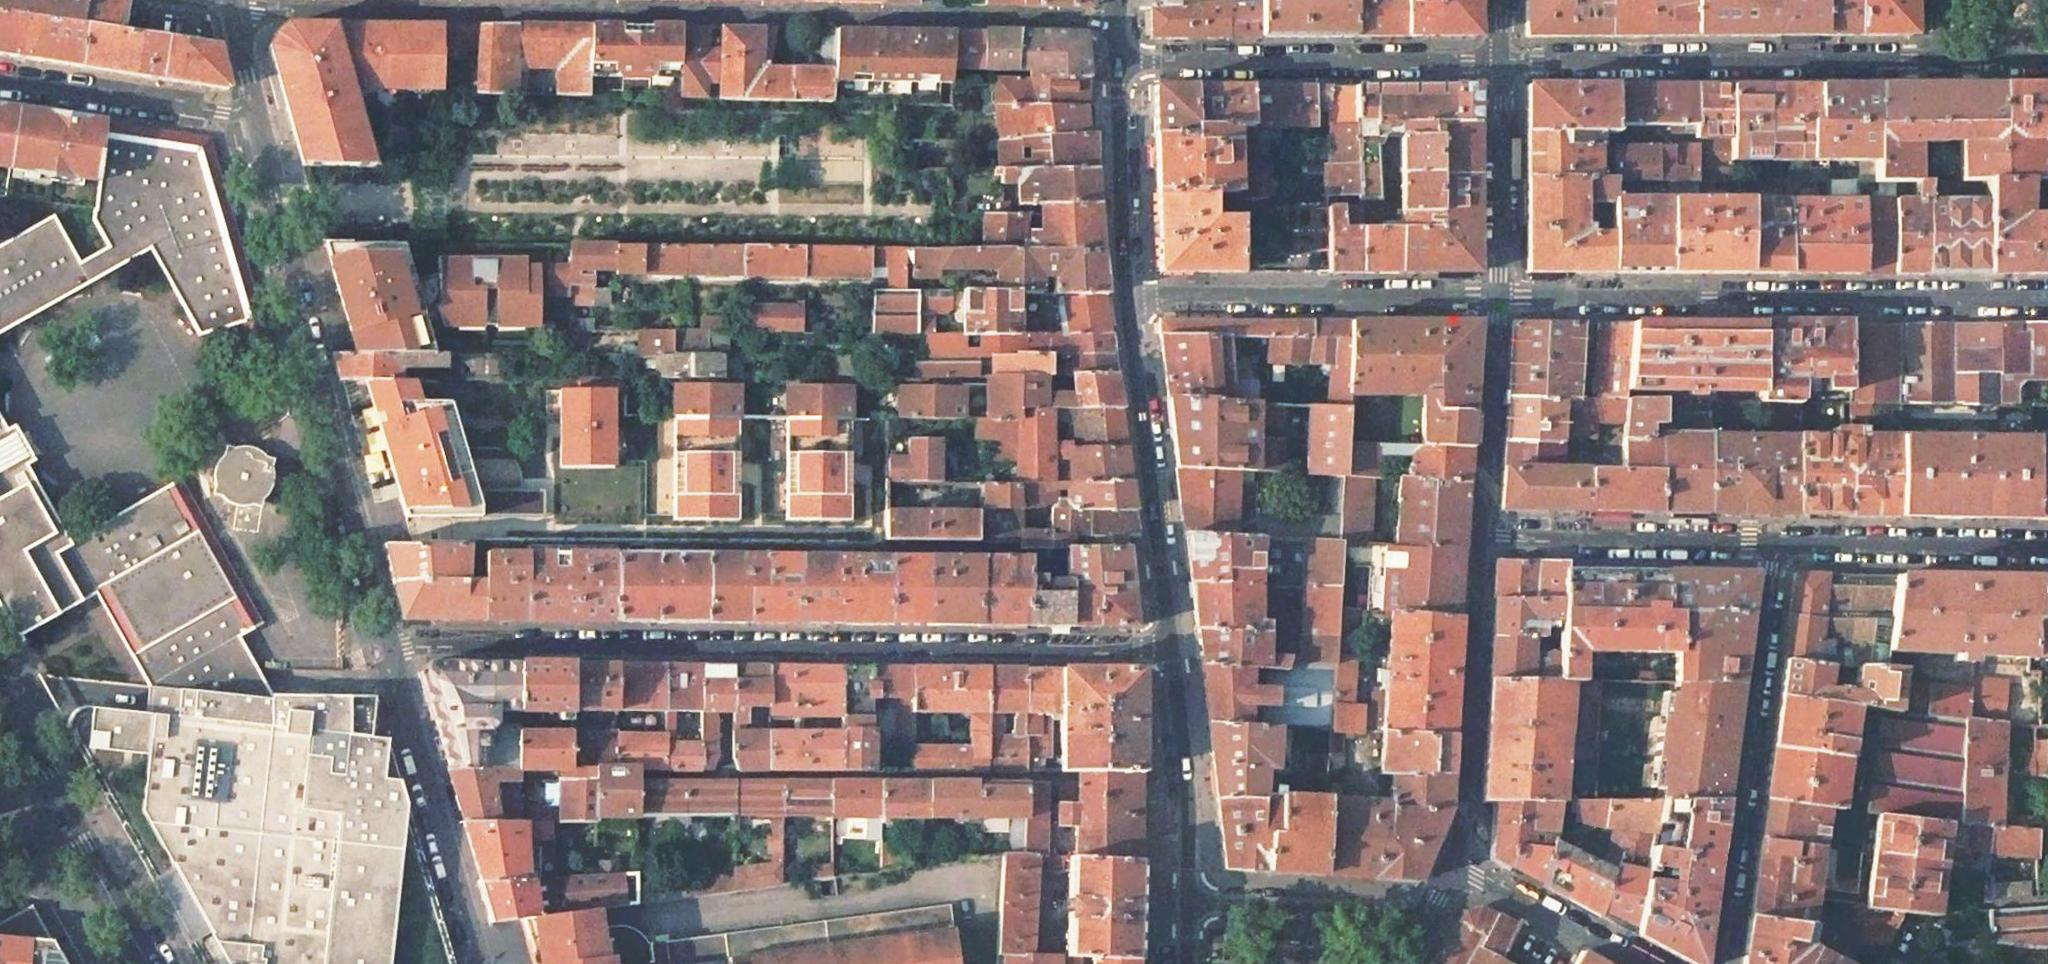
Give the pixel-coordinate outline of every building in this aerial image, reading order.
[(34,18),(82,25),(85,0),(0,0),(0,13),(23,16),(34,18)] [(82,25),(87,26),(122,32),(125,3),(125,0),(85,0),(82,25)] [(1138,10),(1150,9),(1150,8),(1215,4),(1215,0),(1139,0),(1138,10)] [(1266,2),(1259,2),(1261,37),(1307,37),(1353,36),(1352,0),(1266,0),(1266,2)] [(1353,36),(1378,36),(1403,36),(1403,0),(1352,0),(1353,36)] [(1475,36),(1475,0),(1403,0),(1403,36),(1439,36),(1475,36)] [(1525,37),(1567,37),(1608,36),(1608,0),(1525,0),(1525,37)] [(1608,36),(1692,36),(1692,0),(1608,0),(1608,36)] [(1692,36),(1818,36),(1818,0),(1692,0),(1692,36)] [(1818,36),(1858,36),(1857,0),(1818,0),(1818,36)] [(1910,36),(1910,12),(1910,0),(1857,0),(1858,36),(1910,36)] [(1234,3),(1226,4),(1227,36),(1244,37),(1261,37),(1259,2),(1234,3)] [(1215,4),(1150,8),(1150,9),(1151,37),(1208,37),(1227,36),(1226,4),(1215,4)] [(0,13),(0,55),(16,58),(23,16),(0,13)] [(23,16),(16,58),(28,60),(34,18),(23,16)] [(28,60),(81,67),(87,26),(82,25),(34,18),(28,60)] [(444,43),(444,25),(304,24),(286,24),(274,34),(272,40),(269,46),(280,88),(290,122),(302,165),(374,166),(354,95),(361,86),(444,87),(444,75),(444,43)] [(480,26),(444,25),(444,43),(462,44),(462,41),(479,42),(480,26)] [(136,33),(122,32),(87,26),(81,67),(160,79),(166,38),(136,33)] [(517,26),(480,26),(479,42),(476,92),(516,92),(516,60),(556,60),(556,92),(588,92),(589,92),(589,76),(590,26),(517,26)] [(682,27),(590,26),(589,76),(680,78),(681,49),(682,27)] [(709,27),(682,27),(681,49),(680,78),(680,81),(680,97),(705,98),(721,99),(721,81),(722,49),(709,49),(709,27)] [(762,28),(723,28),(722,49),(721,81),(721,99),(761,99),(762,67),(768,68),(769,28),(762,28)] [(851,101),(869,102),(888,103),(890,94),(939,92),(939,84),(942,84),(942,39),(927,39),(927,31),(917,30),(834,29),(834,38),(833,59),(833,66),(832,68),(830,101),(851,101)] [(911,104),(944,105),(944,97),(950,98),(952,69),(955,31),(927,31),(927,39),(942,39),(942,84),(940,92),(939,92),(890,94),(888,103),(895,104),(911,104)] [(952,69),(984,69),(986,31),(955,31),(952,69)] [(1018,31),(986,31),(984,69),(1016,70),(1017,53),(1027,54),(1031,55),(1029,74),(1085,77),(1085,79),(1086,77),(1085,51),(1084,33),(1018,31)] [(834,38),(826,37),(821,40),(821,55),(825,59),(833,59),(834,38)] [(160,79),(227,89),(228,88),(218,46),(166,38),(160,79)] [(796,68),(790,68),(789,100),(830,101),(832,68),(833,66),(833,59),(825,59),(824,68),(796,68)] [(768,68),(762,67),(761,99),(789,100),(790,68),(768,68)] [(1085,77),(1029,74),(1029,80),(1023,80),(994,78),(993,105),(1085,107),(1085,106),(1085,88),(1085,79),(1085,77)] [(589,93),(680,97),(680,81),(680,78),(589,76),(589,92),(589,93)] [(1765,86),(1766,161),(1809,160),(1823,160),(1827,161),(1874,161),(1873,85),(1765,86)] [(1999,165),(1999,85),(1873,85),(1874,161),(1874,181),(1878,181),(1893,181),(1904,181),(1914,181),(1915,156),(1914,135),(1927,135),(1928,143),(1945,142),(1944,135),(1958,135),(1958,142),(1958,156),(1958,180),(1986,180),(1999,181),(1999,165)] [(1999,85),(1999,165),(1999,181),(2024,181),(2034,180),(2039,181),(2039,143),(2047,143),(2047,85),(1999,85)] [(1154,112),(1154,137),(1194,137),(1194,128),(1192,87),(1153,86),(1154,112)] [(1525,133),(1597,132),(1613,134),(1614,126),(1614,86),(1525,86),(1525,130),(1525,133)] [(1694,86),(1614,86),(1614,126),(1644,126),(1672,126),(1696,126),(1694,86)] [(1696,138),(1731,137),(1732,86),(1694,86),(1696,126),(1696,133),(1696,138)] [(1766,161),(1765,86),(1732,86),(1731,137),(1731,143),(1731,160),(1742,161),(1766,161)] [(1194,128),(1233,127),(1250,127),(1249,87),(1220,87),(1192,87),(1194,128)] [(1299,87),(1249,87),(1250,127),(1315,126),(1315,95),(1329,96),(1329,126),(1355,126),(1354,87),(1299,87)] [(1377,127),(1396,126),(1400,125),(1428,123),(1428,115),(1476,115),(1476,88),(1354,87),(1355,126),(1358,196),(1358,201),(1380,200),(1377,136),(1377,127)] [(10,165),(17,102),(0,100),(0,102),(1,104),(0,117),(0,163),(10,165)] [(17,102),(10,165),(53,170),(55,154),(78,156),(82,155),(87,116),(83,110),(81,110),(72,115),(69,112),(64,111),(59,114),(55,107),(17,102)] [(1085,107),(993,105),(994,111),(999,141),(1000,141),(1000,138),(1094,133),(1094,119),(1093,106),(1085,106),(1085,107)] [(107,113),(83,110),(87,116),(82,155),(78,156),(55,154),(53,170),(96,176),(99,149),(103,150),(107,113)] [(1400,137),(1435,135),(1435,121),(1476,121),(1476,115),(1428,115),(1428,123),(1400,125),(1400,137)] [(1435,135),(1400,137),(1400,175),(1476,177),(1476,121),(1435,121),(1435,135)] [(152,244),(200,332),(242,320),(262,315),(237,225),(211,135),(106,122),(104,143),(96,208),(95,218),(111,246),(81,261),(55,215),(0,246),(0,327),(152,244)] [(1324,164),(1326,196),(1358,196),(1355,126),(1329,126),(1330,165),(1324,164)] [(1396,130),(1396,126),(1377,127),(1377,136),(1389,133),(1391,130),(1396,130)] [(1233,127),(1194,128),(1194,137),(1154,137),(1155,144),(1191,143),(1203,141),(1234,141),(1233,127)] [(1597,132),(1525,133),(1525,137),(1525,180),(1597,180),(1597,148),(1597,132)] [(999,141),(999,168),(1053,166),(1093,171),(1093,172),(1095,172),(1095,152),(1094,133),(1000,138),(1000,141),(999,141)] [(1156,191),(1210,192),(1236,192),(1235,178),(1234,141),(1203,141),(1191,143),(1155,144),(1155,167),(1156,191)] [(1731,143),(1696,145),(1697,181),(1716,181),(1731,181),(1731,160),(1731,143)] [(2039,181),(2047,181),(2047,143),(2039,143),(2039,181)] [(1696,145),(1654,146),(1657,180),(1668,181),(1697,181),(1696,145)] [(1654,146),(1613,147),(1613,148),(1613,180),(1657,180),(1654,146)] [(1613,148),(1597,148),(1597,180),(1613,180),(1613,148)] [(1958,156),(1915,156),(1914,181),(1926,181),(1958,180),(1958,156)] [(1742,161),(1742,181),(1746,181),(1765,181),(1766,161),(1742,161)] [(1053,166),(999,168),(999,175),(1000,183),(1018,183),(1018,205),(1033,205),(1043,205),(1043,215),(1098,213),(1097,203),(1096,192),(1093,172),(1093,171),(1053,166)] [(1810,168),(1810,181),(1815,181),(1825,181),(1826,168),(1810,168)] [(1400,212),(1476,214),(1476,177),(1400,175),(1400,212)] [(1265,178),(1235,178),(1236,192),(1236,198),(1265,197),(1265,178)] [(1526,272),(1612,272),(1612,248),(1613,234),(1582,234),(1582,203),(1613,203),(1613,195),(1613,180),(1597,180),(1525,180),(1526,272)] [(1925,185),(1926,199),(1985,199),(1985,198),(1986,180),(1958,180),(1926,181),(1925,185)] [(2024,181),(1999,181),(1986,180),(1985,198),(1985,199),(1984,273),(2023,273),(2047,273),(2047,217),(2024,217),(2024,181)] [(1697,181),(1698,200),(1717,199),(1716,181),(1697,181)] [(1774,191),(1786,191),(1787,181),(1774,181),(1774,191)] [(1826,192),(1860,192),(1860,181),(1827,181),(1826,192)] [(1878,181),(1878,200),(1893,200),(1893,191),(1893,181),(1878,181)] [(1893,200),(1893,273),(1927,273),(1926,199),(1925,185),(1926,181),(1914,181),(1913,200),(1893,200)] [(1904,191),(1904,181),(1893,181),(1893,191),(1904,191)] [(1211,218),(1210,192),(1156,191),(1157,234),(1158,271),(1195,272),(1237,272),(1236,217),(1223,217),(1223,218),(1211,218)] [(1612,248),(1612,272),(1667,272),(1668,249),(1668,199),(1619,199),(1619,194),(1613,195),(1613,203),(1613,234),(1612,248)] [(1668,249),(1667,272),(1747,273),(1746,200),(1717,199),(1698,200),(1668,199),(1668,249)] [(1926,199),(1927,273),(1984,273),(1985,199),(1926,199)] [(1358,207),(1359,228),(1382,228),(1380,200),(1358,201),(1358,207)] [(1786,200),(1746,200),(1747,273),(1785,273),(1786,200)] [(1786,200),(1785,273),(1859,273),(1860,200),(1827,200),(1815,200),(1786,200)] [(1860,200),(1859,273),(1893,273),(1893,200),(1878,200),(1860,200)] [(1328,273),(1361,273),(1359,228),(1358,207),(1327,208),(1328,273)] [(1400,228),(1435,229),(1435,222),(1476,222),(1476,214),(1400,212),(1400,228)] [(1000,214),(982,214),(984,249),(1100,250),(1099,231),(1098,213),(1043,215),(1045,232),(1030,232),(1030,244),(1025,243),(1025,221),(1025,215),(1009,214),(1000,214)] [(1400,273),(1476,274),(1476,234),(1476,222),(1435,222),(1435,229),(1400,228),(1400,273)] [(1361,273),(1400,273),(1400,228),(1382,228),(1359,228),(1361,273)] [(325,245),(324,245),(336,286),(355,355),(400,355),(434,355),(422,311),(438,306),(441,325),(456,325),(456,318),(485,318),(485,325),(498,325),(498,318),(524,318),(524,325),(540,325),(540,268),(526,268),(526,260),(468,260),(468,269),(459,269),(459,260),(441,260),(441,273),(413,281),(403,245),(325,245)] [(571,247),(571,268),(549,268),(549,294),(570,294),(570,290),(570,287),(594,287),(594,269),(617,269),(617,247),(571,247)] [(684,247),(617,247),(617,269),(616,274),(616,283),(624,283),(624,274),(684,275),(684,247)] [(742,248),(684,247),(684,275),(742,275),(742,248)] [(803,248),(742,248),(742,275),(802,276),(803,248)] [(868,249),(803,248),(802,276),(868,276),(868,267),(868,249)] [(901,248),(868,249),(868,267),(868,276),(887,277),(887,281),(887,290),(904,290),(904,281),(903,258),(904,248),(901,248)] [(914,249),(904,248),(903,258),(913,258),(911,277),(940,277),(940,269),(985,268),(997,267),(997,292),(1018,292),(1028,292),(1041,292),(1041,277),(1055,278),(1055,293),(1061,292),(1106,293),(1103,271),(1100,250),(984,249),(956,249),(942,249),(914,249)] [(609,288),(570,290),(570,294),(570,304),(609,305),(609,288)] [(887,290),(872,290),(871,333),(871,335),(914,335),(919,335),(919,312),(947,312),(951,308),(964,307),(963,291),(963,290),(904,290),(887,290)] [(997,292),(963,291),(964,307),(965,334),(999,334),(1017,334),(1018,292),(997,292)] [(1061,292),(1055,293),(1056,300),(1062,334),(1068,334),(1112,333),(1109,312),(1106,293),(1061,292)] [(798,306),(743,305),(743,332),(802,333),(802,323),(802,306),(803,301),(798,301),(798,306)] [(242,320),(254,360),(274,354),(262,315),(242,320)] [(726,318),(700,317),(700,332),(706,332),(726,332),(726,318)] [(456,325),(456,327),(485,327),(485,325),(485,318),(456,318),(456,325)] [(498,325),(498,327),(524,327),(524,325),(524,318),(498,318),(498,325)] [(592,319),(570,319),(570,330),(592,330),(592,319)] [(1350,322),(1187,322),(1159,322),(1160,326),(1159,336),(1227,336),(1236,336),(1268,336),(1350,337),(1350,322)] [(1421,410),(1471,411),(1474,367),(1477,322),(1350,322),(1350,337),(1347,394),(1422,394),(1421,410)] [(839,323),(802,323),(802,333),(838,333),(839,323)] [(1582,323),(1510,323),(1500,508),(1548,510),(1577,510),(1578,469),(1582,323)] [(1631,323),(1597,323),(1596,345),(1629,348),(1631,323)] [(1758,323),(1631,323),(1629,348),(1627,373),(1626,390),(1660,390),(1687,391),(1700,391),(1714,391),(1758,391),(1758,323)] [(1848,323),(1758,323),(1758,391),(1759,401),(1798,402),(1798,378),(1825,377),(1825,391),(1846,391),(1848,324),(1848,323)] [(1901,324),(1900,405),(1996,407),(2001,406),(1998,323),(1901,323),(1901,324)] [(2001,406),(2032,407),(2047,407),(2047,323),(2039,323),(1998,323),(2001,406)] [(1900,405),(1901,324),(1848,324),(1846,391),(1850,392),(1850,402),(1872,403),(1900,405)] [(671,331),(639,331),(637,356),(660,356),(671,355),(671,331)] [(671,355),(706,356),(706,332),(700,332),(694,332),(683,332),(671,331),(671,355)] [(1072,352),(1114,349),(1113,345),(1112,333),(1068,334),(1062,334),(1048,334),(1048,355),(1050,355),(1070,355),(1072,352)] [(919,335),(914,335),(914,357),(977,356),(992,356),(998,356),(999,334),(965,334),(919,335)] [(998,356),(1048,355),(1048,334),(1017,334),(999,334),(998,356)] [(1164,370),(1167,399),(1213,400),(1213,401),(1233,402),(1231,382),(1228,351),(1227,336),(1159,336),(1164,370)] [(1238,351),(1236,336),(1227,336),(1228,351),(1238,351)] [(1331,365),(1327,407),(1346,408),(1347,394),(1350,337),(1268,336),(1268,364),(1331,365)] [(1629,348),(1596,345),(1593,379),(1591,380),(1590,399),(1597,399),(1625,399),(1626,390),(1627,373),(1629,348)] [(1072,352),(1070,355),(1072,374),(1117,374),(1115,362),(1114,349),(1072,352)] [(355,355),(333,355),(337,373),(338,379),(342,379),(363,379),(400,379),(400,368),(400,355),(355,355)] [(434,355),(400,355),(400,368),(447,367),(447,355),(434,355)] [(472,355),(458,355),(459,367),(472,368),(472,355)] [(671,355),(660,356),(660,371),(646,371),(647,378),(660,378),(720,378),(721,361),(721,356),(706,356),(671,355)] [(998,356),(992,356),(992,377),(1045,375),(1050,375),(1050,355),(1048,355),(998,356)] [(1070,355),(1050,355),(1050,375),(1072,374),(1070,355)] [(850,356),(830,356),(830,376),(850,376),(850,356)] [(977,356),(914,357),(914,377),(977,377),(977,356)] [(1117,374),(1072,374),(1075,400),(1075,408),(1122,407),(1119,391),(1117,374)] [(992,377),(987,377),(986,419),(991,418),(1019,413),(1044,408),(1045,401),(1045,375),(992,377)] [(623,378),(578,378),(578,390),(612,390),(623,390),(623,378)] [(400,379),(363,379),(367,391),(397,491),(398,497),(404,517),(480,517),(480,505),(475,488),(450,403),(422,403),(415,379),(400,379)] [(1254,382),(1231,382),(1233,402),(1254,403),(1254,382)] [(674,416),(738,417),(738,387),(674,386),(674,390),(671,393),(671,408),(674,412),(674,416)] [(786,417),(850,418),(850,388),(786,387),(786,391),(783,394),(783,409),(786,413),(786,417)] [(899,418),(963,419),(962,389),(899,388),(898,392),(895,395),(895,411),(899,414),(899,418)] [(578,390),(559,390),(560,431),(560,466),(613,466),(612,390),(578,390)] [(1687,395),(1687,391),(1660,390),(1660,400),(1660,412),(1688,413),(1689,395),(1687,395)] [(1714,401),(1714,391),(1700,391),(1700,400),(1709,400),(1709,401),(1714,401)] [(1256,427),(1256,403),(1254,403),(1233,402),(1213,401),(1213,400),(1167,399),(1171,433),(1175,467),(1237,470),(1255,471),(1255,437),(1256,427)] [(1581,419),(1597,420),(1623,420),(1625,399),(1597,399),(1590,399),(1582,399),(1581,419)] [(1623,420),(1622,440),(1648,438),(1649,424),(1660,425),(1660,412),(1660,400),(1625,399),(1623,420)] [(1798,402),(1759,401),(1759,420),(1798,419),(1798,402)] [(1850,402),(1852,428),(1863,429),(1867,419),(1872,403),(1850,402)] [(1293,426),(1294,405),(1256,403),(1256,427),(1289,429),(1293,426)] [(1867,419),(1899,422),(1899,418),(1900,405),(1872,403),(1867,419)] [(1301,432),(1307,432),(1309,406),(1298,405),(1297,428),(1301,432)] [(1996,420),(1996,407),(1900,405),(1899,418),(1996,420)] [(1307,432),(1305,473),(1330,474),(1343,475),(1345,444),(1346,408),(1327,407),(1309,406),(1307,432)] [(1044,408),(1019,413),(1019,451),(1019,475),(1019,483),(1049,483),(1051,483),(1050,456),(1050,448),(1049,420),(1049,407),(1044,408)] [(1067,408),(1049,407),(1049,420),(1068,421),(1067,408)] [(1068,421),(1069,449),(1124,450),(1126,450),(1124,428),(1122,407),(1075,408),(1067,408),(1068,421)] [(2032,407),(2032,422),(2047,422),(2047,407),(2032,407)] [(1420,446),(1469,448),(1470,430),(1471,411),(1421,410),(1420,446)] [(1660,438),(1659,512),(1709,512),(1709,433),(1709,413),(1688,413),(1660,412),(1660,425),(1660,432),(1660,438)] [(976,437),(985,436),(985,459),(1011,459),(1011,450),(1019,451),(1019,413),(991,418),(986,419),(977,419),(976,437)] [(1597,420),(1581,419),(1580,436),(1597,437),(1597,420)] [(737,420),(673,420),(674,453),(682,453),(682,496),(673,496),(673,520),(737,520),(737,496),(729,496),(729,475),(729,453),(737,453),(737,420)] [(849,420),(786,420),(786,453),(794,453),(794,495),(785,495),(785,520),(849,520),(849,495),(841,495),(841,474),(841,453),(849,453),(849,420)] [(0,436),(0,478),(25,464),(25,466),(34,460),(15,426),(6,431),(7,432),(0,436)] [(1798,435),(1796,514),(1840,515),(1841,428),(1832,428),(1832,435),(1798,435)] [(1841,428),(1840,515),(1898,516),(1899,436),(1863,435),(1863,429),(1852,428),(1841,428)] [(1709,433),(1709,512),(1796,514),(1798,435),(1759,434),(1709,433)] [(1899,436),(1898,516),(2030,518),(2031,438),(1899,436)] [(1282,439),(1255,437),(1255,471),(1281,472),(1282,439)] [(907,483),(938,484),(939,438),(908,438),(907,458),(907,483)] [(1578,469),(1577,510),(1659,512),(1660,438),(1648,438),(1622,440),(1621,470),(1580,469),(1578,469)] [(2031,438),(2030,518),(2047,518),(2047,438),(2031,438)] [(1379,477),(1380,444),(1345,444),(1343,475),(1371,476),(1379,477)] [(1410,446),(1408,478),(1467,481),(1468,465),(1469,448),(1420,446),(1410,446)] [(236,448),(227,451),(221,458),(216,465),(214,474),(215,484),(218,492),(224,499),(232,504),(241,506),(250,505),(259,502),(266,496),(271,488),(273,479),(273,469),(269,461),(263,454),(255,449),(245,447),(236,448)] [(1124,450),(1069,449),(1069,456),(1050,456),(1051,483),(1068,483),(1070,483),(1130,479),(1124,450)] [(907,458),(886,458),(886,480),(886,483),(896,483),(907,483),(907,458)] [(93,586),(48,506),(48,505),(25,466),(25,464),(0,478),(0,606),(15,633),(15,634),(16,634),(17,635),(18,635),(19,635),(20,635),(21,634),(96,591),(93,586)] [(1237,470),(1175,467),(1179,500),(1183,533),(1235,536),(1237,484),(1237,470)] [(1327,507),(1341,508),(1343,475),(1330,474),(1327,507)] [(1368,543),(1371,476),(1343,475),(1341,508),(1341,511),(1340,541),(1368,543)] [(205,524),(181,478),(69,543),(93,586),(205,524)] [(1465,515),(1467,481),(1408,478),(1399,478),(1395,544),(1463,548),(1465,515)] [(1056,509),(1134,509),(1130,479),(1070,483),(1068,483),(1068,499),(1063,499),(1060,501),(1056,501),(1056,509)] [(896,483),(886,483),(885,510),(894,511),(896,483)] [(1019,483),(983,484),(983,489),(983,491),(983,505),(982,513),(977,513),(977,542),(1018,542),(1019,530),(1019,508),(1019,483)] [(1049,483),(1019,483),(1019,508),(1043,507),(1043,504),(1047,500),(1049,483)] [(1051,483),(1049,483),(1047,500),(1051,500),(1051,509),(1056,509),(1056,501),(1060,501),(1063,499),(1068,499),(1068,483),(1051,483)] [(1253,484),(1237,484),(1235,536),(1264,538),(1273,538),(1310,540),(1340,541),(1341,511),(1257,506),(1257,505),(1253,505),(1253,484)] [(544,489),(475,488),(480,505),(480,517),(544,517),(544,489)] [(1018,542),(1018,547),(1026,548),(1066,548),(1096,547),(1126,546),(1125,542),(1124,536),(1130,536),(1138,536),(1136,525),(1134,509),(1056,509),(1051,509),(1051,515),(1050,531),(1046,532),(1019,530),(1018,542)] [(894,511),(885,510),(884,541),(977,542),(977,513),(977,512),(894,511)] [(263,628),(205,524),(93,586),(149,687),(150,688),(270,700),(269,695),(262,682),(255,669),(240,641),(263,628)] [(1235,536),(1183,533),(1189,581),(1195,629),(1267,631),(1267,623),(1261,622),(1262,601),(1262,584),(1263,574),(1264,538),(1235,536)] [(1276,585),(1307,586),(1310,540),(1273,538),(1264,538),(1263,574),(1277,575),(1276,585)] [(1340,541),(1310,540),(1307,586),(1338,586),(1338,580),(1340,541)] [(1338,580),(1383,583),(1386,544),(1368,543),(1340,541),(1338,580)] [(392,581),(445,582),(467,582),(468,546),(413,545),(406,545),(383,544),(392,581)] [(1461,581),(1463,548),(1395,544),(1386,544),(1383,583),(1382,600),(1392,599),(1391,613),(1459,617),(1461,581)] [(1097,583),(1097,588),(1131,587),(1126,546),(1096,547),(1066,548),(1067,582),(1068,583),(1097,583)] [(530,555),(485,555),(485,582),(484,621),(526,621),(530,555)] [(618,555),(530,555),(526,621),(616,622),(618,555)] [(707,556),(618,555),(616,622),(706,623),(707,556)] [(747,556),(707,556),(706,623),(747,624),(747,556)] [(798,556),(747,556),(747,624),(797,623),(798,556)] [(848,557),(798,556),(797,623),(887,625),(889,556),(848,557)] [(929,556),(889,556),(887,625),(928,625),(929,556)] [(979,557),(929,556),(928,625),(978,625),(979,557)] [(1026,557),(979,557),(978,625),(1025,626),(1026,596),(1026,576),(1026,557)] [(1494,597),(1563,600),(1565,570),(1565,561),(1497,560),(1496,561),(1495,578),(1494,597)] [(1581,651),(1656,652),(1653,571),(1578,570),(1565,570),(1563,600),(1561,621),(1559,655),(1557,680),(1569,681),(1580,680),(1581,651)] [(1653,571),(1656,652),(1674,653),(1675,613),(1663,613),(1664,571),(1653,571)] [(1675,613),(1748,612),(1754,573),(1753,572),(1664,571),(1663,613),(1675,613)] [(1794,573),(1788,617),(1819,619),(1828,573),(1794,573)] [(1895,575),(1828,573),(1819,619),(1850,622),(1888,628),(1895,575)] [(2036,577),(1895,575),(1888,628),(1885,651),(1952,654),(1952,661),(1972,662),(1973,655),(2029,657),(2025,618),(2035,617),(2036,577)] [(1026,596),(1068,597),(1067,582),(1041,582),(1041,576),(1026,576),(1026,596)] [(2035,617),(2025,618),(2029,657),(2047,658),(2047,578),(2036,577),(2035,617)] [(402,620),(444,621),(445,582),(392,581),(402,620)] [(444,621),(484,621),(485,582),(467,582),(445,582),(444,621)] [(1068,597),(1098,598),(1097,588),(1097,583),(1068,583),(1067,582),(1068,597)] [(1306,613),(1300,633),(1336,635),(1337,610),(1337,599),(1338,586),(1307,586),(1306,613)] [(1112,627),(1135,627),(1131,587),(1097,588),(1098,598),(1099,626),(1112,627)] [(1026,596),(1025,626),(1069,626),(1068,597),(1026,596)] [(1069,626),(1099,626),(1098,598),(1068,597),(1069,626)] [(1493,617),(1491,636),(1532,637),(1533,621),(1561,621),(1563,600),(1494,597),(1493,617)] [(1369,600),(1337,599),(1337,610),(1357,611),(1368,612),(1369,600)] [(1287,602),(1262,601),(1261,622),(1267,623),(1267,631),(1300,633),(1306,613),(1286,612),(1287,602)] [(1335,665),(1333,700),(1351,705),(1353,678),(1357,611),(1337,610),(1336,635),(1335,665)] [(1675,613),(1674,653),(1673,682),(1739,683),(1748,612),(1675,613)] [(1385,682),(1382,732),(1451,734),(1455,670),(1459,617),(1391,613),(1389,613),(1386,663),(1385,672),(1377,672),(1377,677),(1377,682),(1385,682)] [(1788,617),(1783,660),(1827,667),(1830,644),(1816,643),(1819,619),(1788,617)] [(1847,646),(1856,667),(1883,668),(1885,651),(1888,628),(1850,622),(1819,619),(1816,643),(1830,644),(1847,646)] [(1266,668),(1267,631),(1195,629),(1197,646),(1199,664),(1251,667),(1258,667),(1266,668)] [(1300,633),(1299,663),(1310,663),(1335,665),(1336,635),(1300,633)] [(1490,657),(1489,679),(1557,680),(1559,655),(1531,654),(1532,644),(1491,642),(1490,657)] [(1830,644),(1827,667),(1856,667),(1847,646),(1830,644)] [(1783,660),(1778,697),(1822,702),(1823,694),(1827,667),(1783,660)] [(1308,699),(1310,663),(1299,663),(1286,662),(1285,668),(1266,668),(1264,689),(1276,689),(1276,697),(1308,699)] [(520,664),(429,663),(418,673),(434,728),(493,728),(493,727),(493,711),(519,710),(520,664)] [(1264,689),(1250,688),(1248,725),(1277,727),(1330,730),(1331,730),(1333,700),(1335,665),(1310,663),(1308,699),(1276,697),(1276,689),(1264,689)] [(571,664),(520,664),(519,710),(552,711),(552,720),(571,720),(571,715),(571,711),(571,710),(571,664)] [(616,664),(571,664),(571,710),(616,710),(616,664)] [(665,665),(616,664),(616,710),(665,711),(665,665)] [(1251,667),(1199,664),(1203,693),(1206,723),(1248,725),(1250,688),(1251,667)] [(702,665),(665,665),(665,711),(671,711),(701,711),(702,665)] [(721,665),(702,665),(701,711),(717,712),(722,712),(732,712),(733,712),(733,705),(733,665),(721,665)] [(769,666),(733,665),(733,705),(746,705),(769,706),(769,666)] [(843,666),(769,666),(769,706),(769,715),(787,714),(792,714),(792,717),(842,717),(843,666)] [(870,667),(843,666),(842,717),(842,731),(842,771),(870,771),(870,697),(870,667)] [(913,667),(870,667),(870,697),(877,698),(883,698),(897,698),(913,698),(913,667)] [(988,667),(913,667),(913,698),(913,712),(969,712),(987,712),(988,667)] [(1025,668),(988,667),(987,712),(999,712),(1016,712),(1025,712),(1025,668)] [(1895,711),(1901,669),(1883,668),(1856,667),(1852,698),(1852,706),(1854,707),(1879,709),(1895,711)] [(1061,668),(1025,668),(1025,712),(1040,712),(1050,713),(1061,713),(1061,668)] [(1140,669),(1061,668),(1061,713),(1061,720),(1061,728),(1061,735),(1060,772),(1077,770),(1140,772),(1140,727),(1140,669)] [(1364,679),(1353,678),(1351,705),(1362,709),(1364,679)] [(1969,678),(1968,689),(1966,719),(2004,723),(2007,682),(1969,678)] [(1482,800),(1497,800),(1518,800),(1561,800),(1562,785),(1565,747),(1569,681),(1557,680),(1489,679),(1485,740),(1482,800)] [(1575,746),(1596,745),(1598,681),(1580,680),(1575,746)] [(1739,683),(1673,682),(1672,693),(1669,693),(1666,716),(1659,715),(1652,761),(1660,762),(1657,786),(1657,788),(1660,789),(1659,800),(1661,799),(1723,799),(1731,740),(1739,683)] [(1968,689),(1909,684),(1905,712),(1964,719),(1966,719),(1968,689)] [(1833,696),(1823,694),(1822,702),(1852,706),(1852,698),(1843,697),(1845,688),(1834,687),(1833,696)] [(72,740),(200,963),(454,963),(374,697),(269,695),(270,700),(150,688),(149,698),(148,715),(89,710),(77,715),(72,726),(72,740)] [(1666,716),(1669,693),(1662,692),(1659,715),(1666,716)] [(1778,697),(1771,747),(1847,758),(1849,741),(1854,707),(1852,706),(1822,702),(1778,697)] [(913,698),(897,698),(896,746),(913,745),(913,712),(913,698)] [(1351,705),(1333,700),(1331,730),(1338,730),(1362,731),(1362,709),(1351,705)] [(746,705),(733,705),(733,712),(732,712),(732,722),(748,722),(749,715),(746,715),(746,705)] [(1373,710),(1362,709),(1362,731),(1374,732),(1375,715),(1373,710)] [(1872,762),(1866,811),(1877,812),(1910,816),(1947,821),(1960,822),(1962,769),(1964,719),(1905,712),(1895,711),(1879,709),(1875,742),(1872,762)] [(717,712),(701,711),(701,743),(701,770),(711,770),(716,759),(717,720),(717,712)] [(973,746),(913,745),(913,771),(986,771),(987,737),(987,712),(969,712),(969,737),(973,746)] [(1040,712),(1025,712),(1025,736),(1040,736),(1040,712)] [(2002,772),(2004,723),(1966,719),(1964,719),(1962,769),(2002,772)] [(1210,760),(1215,797),(1263,801),(1263,794),(1265,768),(1275,769),(1277,727),(1248,725),(1206,723),(1210,760)] [(493,728),(434,728),(447,768),(517,769),(518,769),(519,730),(519,727),(493,727),(493,728)] [(571,730),(519,730),(518,769),(558,768),(571,769),(571,730)] [(576,731),(571,730),(571,769),(595,769),(615,769),(616,733),(616,731),(576,731)] [(1338,736),(1338,730),(1331,730),(1330,730),(1329,756),(1327,779),(1326,798),(1340,799),(1340,796),(1340,736),(1338,736)] [(769,731),(732,732),(732,758),(737,770),(769,770),(769,731)] [(842,731),(769,731),(769,770),(842,771),(842,731)] [(1390,774),(1449,776),(1450,755),(1451,734),(1382,732),(1379,774),(1390,774)] [(665,734),(616,733),(615,769),(637,769),(637,770),(664,770),(664,743),(665,734)] [(1002,736),(987,737),(986,771),(1024,771),(1025,736),(1013,737),(1002,736)] [(1040,736),(1025,736),(1024,771),(1037,772),(1043,772),(1044,763),(1038,763),(1040,736)] [(2046,741),(2034,741),(2035,776),(2046,778),(2046,741)] [(1857,760),(1872,762),(1875,742),(1859,742),(1857,760)] [(671,743),(664,743),(664,770),(701,770),(701,743),(671,743)] [(896,746),(886,745),(886,771),(913,771),(913,745),(896,746)] [(1771,747),(1769,761),(1845,772),(1847,758),(1771,747)] [(1306,778),(1327,779),(1329,756),(1308,754),(1306,778)] [(1657,786),(1660,762),(1652,761),(1649,785),(1657,786)] [(1764,799),(1827,807),(1833,807),(1840,808),(1845,772),(1769,761),(1764,799)] [(447,768),(450,780),(517,780),(517,769),(447,768)] [(615,769),(595,769),(595,782),(595,817),(635,817),(636,780),(637,780),(637,770),(637,769),(615,769)] [(2000,827),(2001,782),(2002,772),(1962,769),(1960,822),(1990,826),(2000,827)] [(1076,858),(1137,863),(1139,817),(1140,776),(1140,772),(1077,770),(1077,774),(1077,803),(1058,802),(1057,826),(1077,826),(1076,858)] [(1321,875),(1418,880),(1419,877),(1432,845),(1447,809),(1449,776),(1390,774),(1388,801),(1373,801),(1340,799),(1326,798),(1321,875)] [(517,782),(517,780),(450,780),(463,822),(493,821),(493,822),(519,822),(517,782)] [(685,780),(637,780),(636,780),(635,817),(686,817),(685,780)] [(733,780),(685,780),(686,817),(734,817),(733,780)] [(784,780),(733,780),(734,817),(784,817),(784,780)] [(834,780),(784,780),(784,817),(832,817),(834,780)] [(880,781),(834,780),(832,817),(880,818),(880,781)] [(880,781),(880,818),(928,818),(928,781),(880,781)] [(979,781),(928,781),(928,818),(977,818),(979,781)] [(1026,782),(979,781),(977,818),(982,818),(1025,818),(1026,782)] [(595,782),(558,782),(558,822),(595,821),(595,817),(595,782)] [(1046,782),(1026,782),(1025,818),(1024,854),(1036,855),(1045,855),(1046,782)] [(1592,788),(1562,785),(1561,800),(1575,800),(1591,800),(1592,788)] [(1263,801),(1259,871),(1266,871),(1267,831),(1275,831),(1278,795),(1263,794),(1263,801)] [(1267,831),(1266,871),(1321,875),(1326,798),(1278,795),(1275,831),(1267,831)] [(1259,871),(1263,801),(1215,797),(1223,869),(1238,870),(1259,871)] [(1659,800),(1606,800),(1604,827),(1613,829),(1626,831),(1655,835),(1657,825),(1661,799),(1659,800)] [(1667,842),(1667,852),(1715,857),(1723,799),(1661,799),(1657,825),(1674,825),(1673,842),(1667,842)] [(1764,799),(1758,838),(1821,847),(1827,807),(1764,799)] [(1495,832),(1493,857),(1511,867),(1518,800),(1497,800),(1495,832)] [(1601,865),(1554,841),(1561,800),(1518,800),(1511,867),(1555,891),(1599,915),(1615,873),(1601,865)] [(1591,800),(1575,800),(1574,820),(1600,826),(1602,800),(1591,800)] [(1833,807),(1828,847),(1838,849),(1861,851),(1866,811),(1840,808),(1833,807)] [(1872,853),(1906,856),(1910,816),(1877,812),(1872,853)] [(1910,816),(1906,856),(1942,859),(1947,821),(1910,816)] [(493,821),(463,822),(480,880),(481,881),(528,879),(526,840),(526,822),(519,822),(493,822),(493,821)] [(1947,821),(1942,859),(1961,867),(1963,850),(1966,823),(1960,822),(1947,821)] [(529,822),(526,822),(526,840),(538,839),(552,839),(552,822),(529,822)] [(1963,850),(1988,852),(1990,826),(1966,823),(1963,850)] [(928,825),(912,825),(911,836),(928,835),(928,825)] [(1988,852),(2037,857),(2037,837),(2036,831),(2012,828),(2000,827),(1990,826),(1988,852)] [(2036,827),(2036,831),(2037,837),(2047,836),(2047,826),(2036,827)] [(1626,831),(1613,829),(1601,865),(1615,873),(1626,831)] [(1615,873),(1599,915),(1617,924),(1636,934),(1646,880),(1649,866),(1652,850),(1655,835),(1626,831),(1615,873)] [(1758,838),(1753,879),(1817,888),(1821,847),(1758,838)] [(538,839),(526,840),(528,879),(533,878),(539,878),(538,839)] [(991,839),(977,839),(976,858),(990,856),(991,839)] [(948,850),(928,853),(928,864),(950,861),(948,850)] [(1667,852),(1652,850),(1649,866),(1679,870),(1680,861),(1714,864),(1715,857),(1667,852)] [(1906,856),(1872,853),(1871,867),(1905,871),(1906,863),(1941,866),(1942,859),(1906,856)] [(891,854),(880,855),(880,870),(893,868),(891,854)] [(1024,854),(1003,854),(998,953),(999,953),(1000,953),(1031,954),(1036,855),(1024,854)] [(1076,858),(1069,857),(1067,955),(1079,955),(1092,956),(1137,958),(1137,911),(1137,910),(1137,907),(1137,863),(1076,858)] [(1677,884),(1674,911),(1705,926),(1714,864),(1680,861),(1679,870),(1677,884)] [(1935,915),(1941,866),(1906,863),(1905,871),(1902,912),(1905,912),(1935,915)] [(830,865),(809,868),(810,879),(829,877),(830,865)] [(783,867),(734,874),(734,889),(783,883),(783,867)] [(1871,867),(1866,904),(1865,909),(1902,912),(1905,871),(1871,867)] [(539,878),(533,878),(538,916),(595,908),(638,902),(636,886),(635,875),(539,878)] [(528,879),(481,881),(480,880),(477,881),(489,923),(513,919),(535,916),(538,916),(533,878),(528,879)] [(1832,878),(1831,890),(1856,893),(1858,881),(1832,878)] [(1787,899),(1815,903),(1815,898),(1817,888),(1753,879),(1752,886),(1788,891),(1787,899)] [(685,880),(636,886),(638,902),(685,896),(685,882),(685,880)] [(701,880),(685,882),(685,896),(703,893),(701,880)] [(1691,963),(1700,963),(1705,926),(1674,911),(1677,884),(1646,880),(1636,934),(1691,963)] [(2029,883),(1985,886),(1984,902),(2029,899),(2029,883)] [(1812,923),(1815,903),(1787,899),(1788,891),(1752,886),(1748,916),(1812,923)] [(1861,944),(1885,947),(1902,917),(1905,912),(1902,912),(1865,909),(1866,904),(1856,902),(1851,921),(1843,921),(1841,933),(1840,932),(1836,943),(1861,946),(1861,944)] [(952,906),(725,936),(728,960),(699,963),(959,963),(952,906)] [(31,907),(0,924),(0,963),(61,963),(31,907)] [(1989,911),(1990,943),(2046,948),(2044,958),(2047,958),(2047,907),(1989,911)] [(609,960),(602,960),(595,908),(538,916),(535,916),(541,963),(610,963),(609,960)] [(1496,959),(1515,924),(1505,920),(1480,908),(1466,911),(1444,942),(1429,963),(1504,963),(1496,959)] [(1742,963),(1806,963),(1815,947),(1809,944),(1812,925),(1812,923),(1748,916),(1746,932),(1742,963)] [(1822,927),(1812,925),(1809,944),(1815,947),(1816,947),(1822,927)] [(2029,963),(2043,963),(2044,958),(2046,948),(1990,943),(1990,960),(2029,963)] [(1806,963),(1819,963),(1826,953),(1815,947),(1806,963)] [(1580,952),(1574,963),(1602,963),(1580,952)] [(1000,953),(999,963),(1079,963),(1079,955),(1067,955),(1031,954),(1000,953)] [(1826,953),(1819,963),(1844,963),(1826,953)] [(1879,958),(1870,953),(1864,963),(1876,963),(1879,958)] [(1092,956),(1092,963),(1136,963),(1137,958),(1092,956)]
